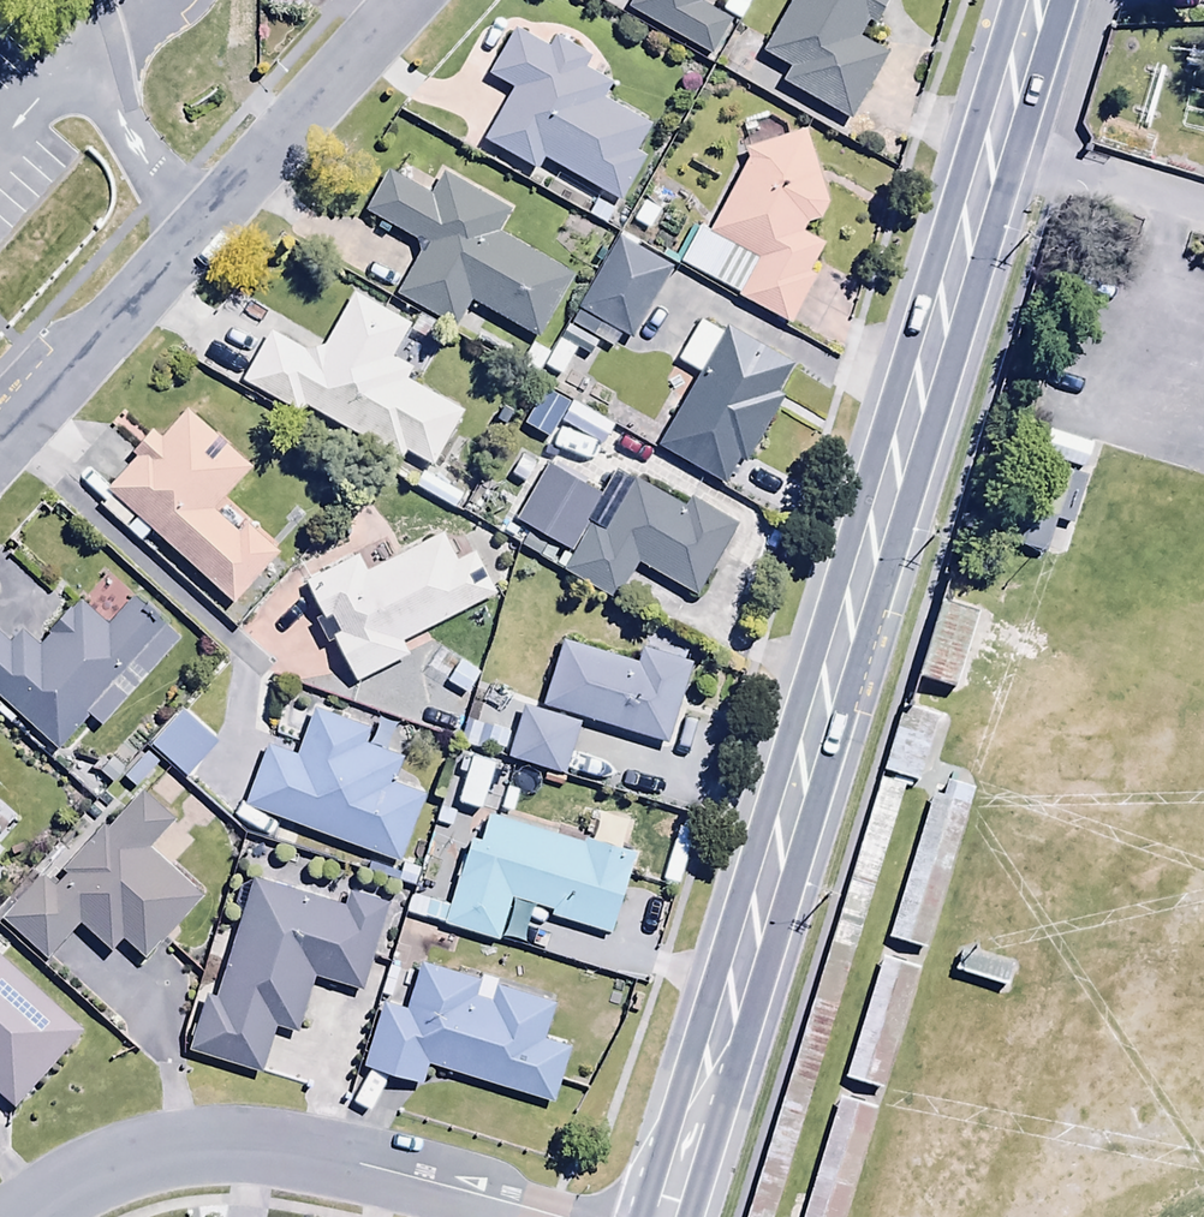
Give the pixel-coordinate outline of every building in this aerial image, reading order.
[(268,4),(300,9),(301,0),(269,0),(268,4)] [(627,8),(712,55),(731,20),(700,3),(702,0),(631,0),(627,8)] [(721,9),(739,21),(753,0),(727,0),(721,9)] [(761,52),(789,67),(781,81),(848,119),(885,54),(858,39),(870,17),(873,19),(884,0),(791,0),(761,52)] [(538,171),(543,161),(619,201),(641,158),(633,153),(648,125),(602,101),(610,84),(581,69),(588,56),(553,38),(548,49),(511,30),(486,78),(510,90),(483,143),(538,171)] [(745,148),(746,158),(708,231),(698,226),(679,263),(738,294),(737,296),(788,323),(817,266),(811,263),(822,242),(802,232),(809,219),(818,224),(829,203),(808,132),(801,128),(745,148)] [(572,276),(497,232),(511,208),(444,169),(435,185),(405,168),(398,179),(385,171),(363,208),(423,243),(395,291),(453,326),(469,299),(536,338),(572,276)] [(667,270),(615,239),(568,321),(614,348),(622,334),(628,337),(667,270)] [(291,409),(295,401),(439,475),(469,416),(403,383),(411,367),(390,355),(407,322),(352,294),(325,346),(316,341),(308,355),(265,333),(239,382),(291,409)] [(698,321),(677,359),(698,371),(656,447),(724,484),(737,459),(747,464),(783,396),(778,393),(793,365),(726,329),(723,334),(698,321)] [(137,459),(108,489),(231,604),(275,556),(218,503),(252,467),(187,406),(156,438),(147,429),(127,450),(137,459)] [(1046,428),(1037,455),(1082,470),(1091,443),(1046,428)] [(1068,523),(1086,477),(1033,457),(1002,539),(1042,554),(1056,519),(1068,523)] [(618,602),(639,564),(697,597),(737,525),(688,497),(684,506),(635,478),(619,506),(546,465),(515,519),(572,551),(562,570),(618,602)] [(402,640),(494,595),(473,552),(457,560),(443,531),(364,569),(357,554),(303,580),(321,615),(315,618),(327,643),(333,640),(354,684),(410,656),(402,640)] [(54,752),(87,716),(100,727),(181,639),(136,597),(109,625),(80,599),(38,645),(22,630),(9,645),(0,637),(0,702),(54,752)] [(979,613),(941,601),(916,681),(954,693),(979,613)] [(454,690),(435,683),(426,707),(448,715),(451,709),(466,714),(474,690),(457,684),(454,690)] [(526,685),(509,735),(560,752),(577,701),(526,685)] [(268,724),(244,786),(392,843),(423,763),(397,753),(403,736),(365,721),(370,708),(313,686),(294,735),(268,724)] [(939,722),(901,711),(882,772),(920,783),(939,722)] [(509,733),(466,720),(458,745),(486,753),(489,746),(504,750),(509,733)] [(455,802),(478,809),(493,763),(463,753),(457,772),(464,774),(455,802)] [(77,925),(108,952),(119,939),(146,963),(202,899),(144,850),(172,817),(137,787),(52,885),(42,876),(38,880),(29,872),(0,906),(0,920),(47,960),(77,925)] [(973,802),(935,791),(891,944),(929,954),(973,802)] [(581,838),(580,843),(488,817),(481,842),(467,838),(448,905),(410,894),(400,931),(419,937),(423,920),(498,941),(509,901),(550,912),(549,917),(611,934),(633,853),(581,838)] [(345,906),(248,880),(217,996),(202,993),(185,1054),(260,1075),(273,1025),(297,1032),(311,981),(359,994),(385,902),(349,892),(345,906)] [(973,955),(955,962),(953,973),(1006,988),(1012,966),(973,955)] [(921,967),(886,957),(852,1078),(886,1088),(921,967)] [(0,960),(0,1101),(10,1110),(80,1035),(0,960)] [(418,1082),(424,1064),(551,1105),(569,1048),(541,1039),(553,1003),(495,985),(489,1004),(473,999),(478,983),(420,965),(405,1012),(383,1005),(364,1064),(418,1082)] [(842,1094),(807,1216),(850,1216),(882,1105),(842,1094)]
